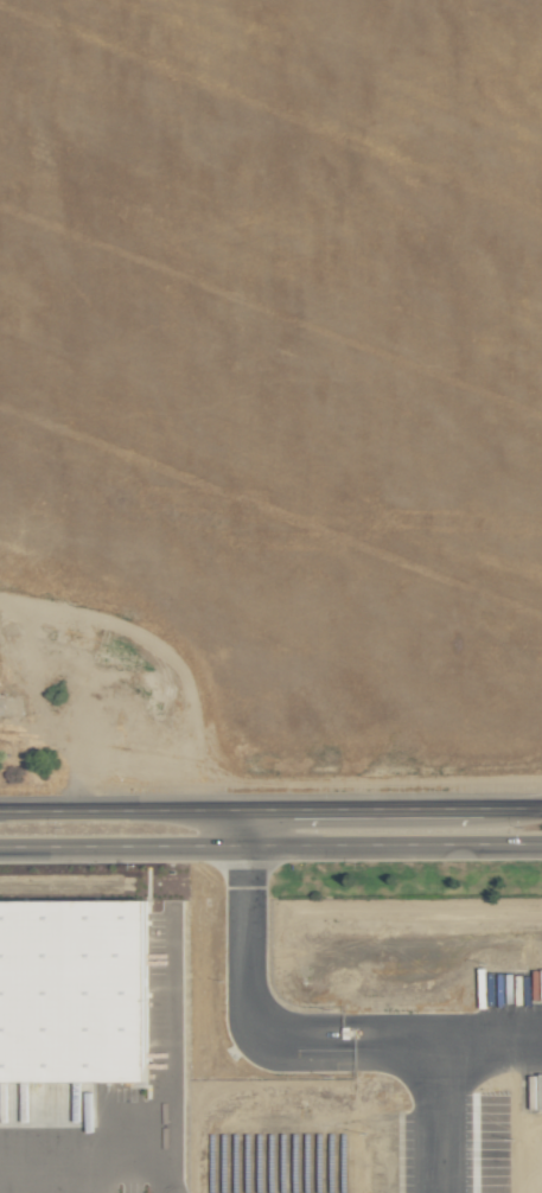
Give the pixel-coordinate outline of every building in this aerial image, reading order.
[(21,713),(21,697),(6,697),(6,702),(16,702),(17,713),(21,713)] [(0,898),(0,1080),(150,1080),(150,897),(0,898)]
